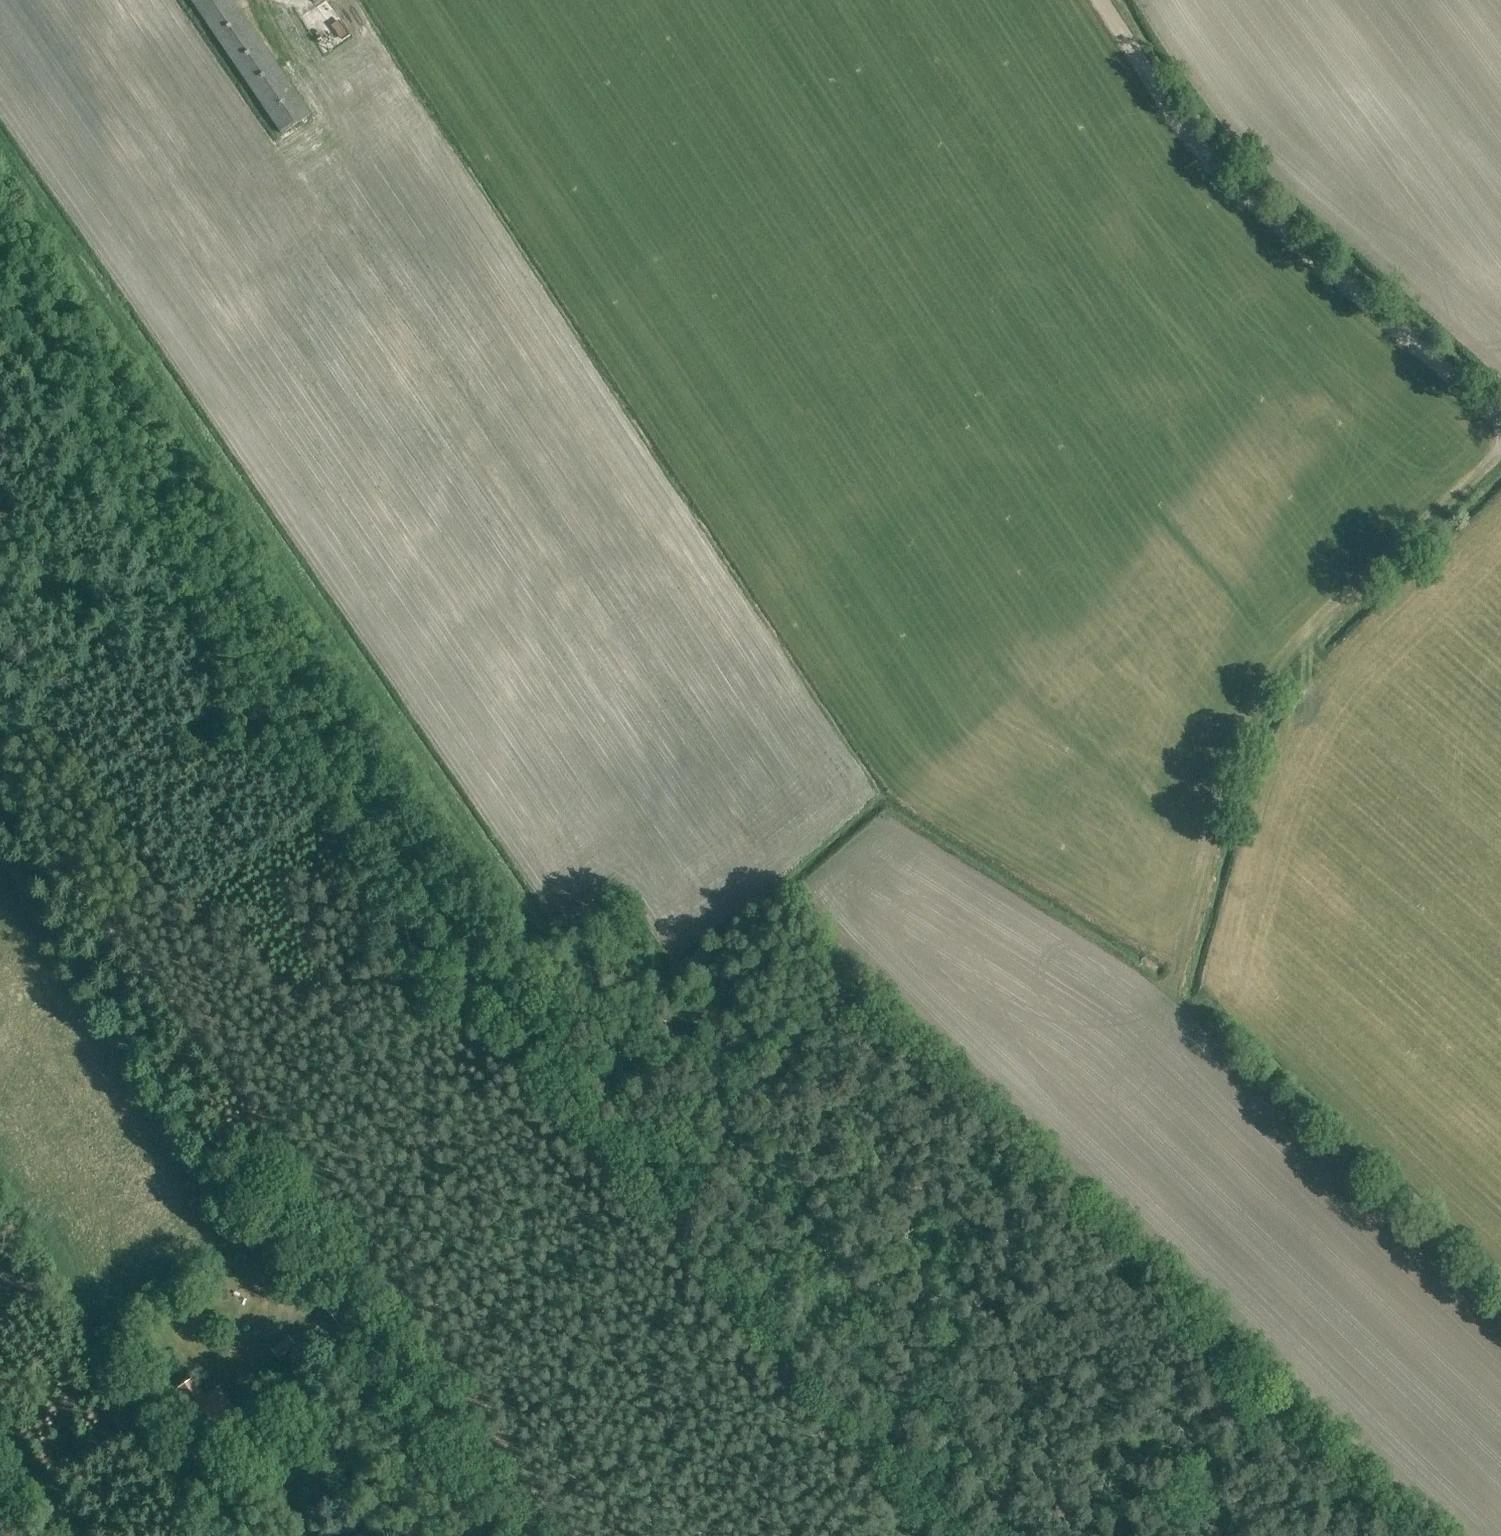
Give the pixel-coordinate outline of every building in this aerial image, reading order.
[(282,133),(310,114),(232,0),(192,0),(282,133)] [(329,7),(324,5),(318,18),(354,34),(359,22),(349,17),(355,2),(350,0),(332,0),(329,7)] [(279,1358),(296,1345),(289,1336),(272,1349),(279,1358)] [(205,1455),(247,1426),(219,1386),(205,1396),(192,1378),(178,1387),(179,1388),(170,1394),(182,1410),(177,1414),(205,1455)]
